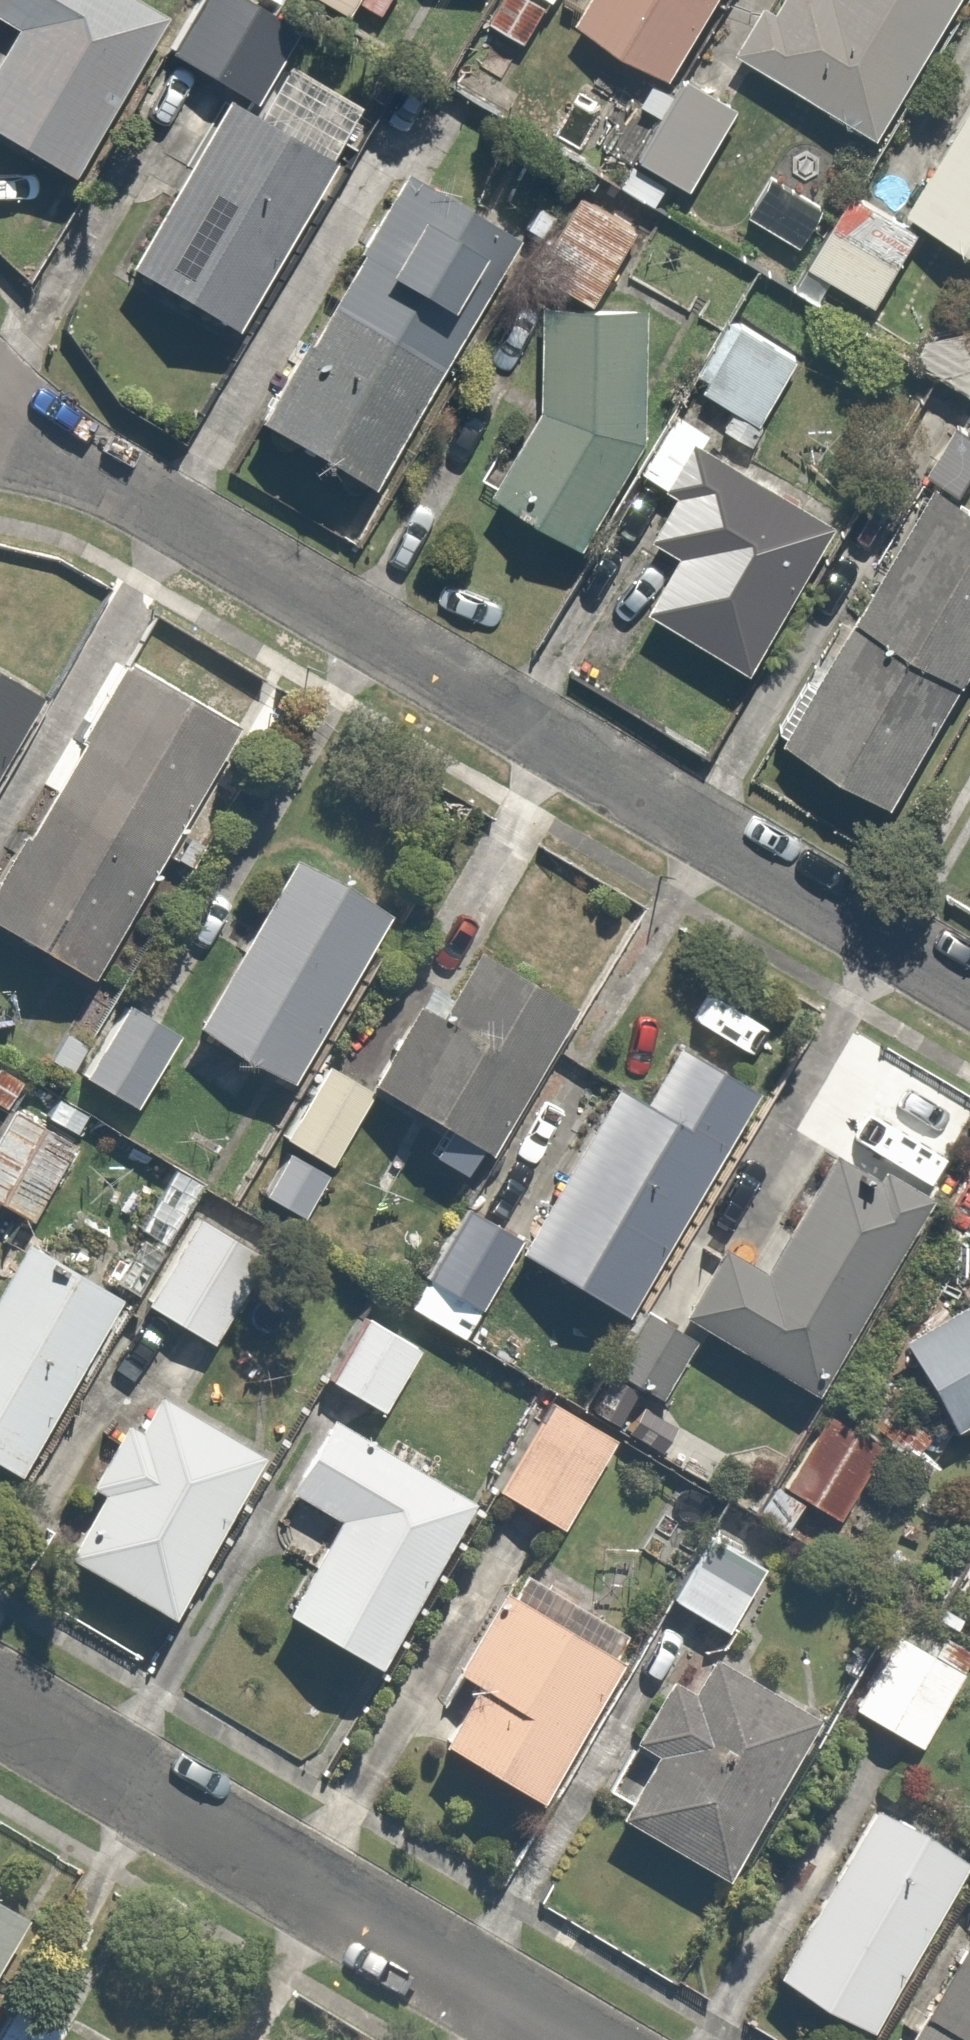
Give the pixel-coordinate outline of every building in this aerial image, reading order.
[(2,22),(0,25),(0,136),(61,173),(160,8),(146,0),(0,0),(0,21),(2,22)] [(164,54),(235,97),(279,25),(237,0),(197,0),(164,54)] [(550,1),(663,74),(711,0),(550,0),(550,1)] [(769,1),(767,0),(753,0),(738,26),(725,18),(714,38),(863,127),(938,0),(770,0),(769,1)] [(890,203),(969,251),(969,73),(890,203)] [(680,178),(721,95),(679,74),(638,157),(680,178)] [(215,96),(112,256),(223,327),(326,167),(215,96)] [(637,230),(569,186),(524,255),(591,299),(637,230)] [(323,291),(308,283),(235,414),(362,485),(502,233),(449,204),(439,222),(380,189),(323,291)] [(832,193),(798,263),(865,296),(900,225),(832,193)] [(530,301),(529,404),(478,484),(570,544),(632,426),(634,304),(530,301)] [(717,315),(684,377),(760,418),(793,356),(717,315)] [(688,430),(660,475),(674,483),(645,530),(670,546),(638,599),(736,659),(825,515),(688,430)] [(955,682),(969,658),(969,511),(921,480),(839,609),(955,682)] [(70,966),(221,719),(119,657),(0,852),(0,923),(70,966)] [(31,686),(0,669),(0,741),(31,686)] [(959,844),(969,851),(969,825),(959,844)] [(276,864),(181,1023),(272,1078),(367,918),(276,864)] [(430,1008),(411,995),(358,1076),(460,1144),(554,1001),(471,946),(430,1008)] [(111,999),(76,1076),(131,1101),(166,1024),(111,999)] [(634,1100),(602,1081),(507,1248),(617,1310),(744,1085),(667,1041),(634,1100)] [(310,1065),(273,1134),(316,1157),(353,1088),(310,1065)] [(0,1122),(0,1204),(28,1222),(82,1135),(17,1095),(0,1122)] [(921,1196),(822,1134),(744,1259),(710,1239),(667,1308),(800,1391),(921,1196)] [(274,1142),(246,1189),(289,1215),(317,1168),(274,1142)] [(454,1205),(415,1277),(466,1305),(506,1233),(454,1205)] [(186,1211),(137,1301),(205,1337),(253,1248),(186,1211)] [(0,1254),(0,1464),(7,1468),(107,1293),(10,1237),(0,1254)] [(893,1342),(934,1427),(969,1407),(969,1290),(893,1342)] [(587,1300),(560,1353),(646,1397),(673,1344),(587,1300)] [(354,1310),(313,1373),(366,1407),(407,1345),(354,1310)] [(68,1478),(85,1489),(50,1548),(157,1610),(253,1447),(147,1385),(124,1423),(107,1413),(68,1478)] [(535,1399),(484,1479),(556,1524),(606,1444),(535,1399)] [(819,1404),(772,1477),(826,1511),(873,1438),(819,1404)] [(477,1506),(464,1498),(371,1439),(321,1407),(270,1488),(328,1524),(274,1609),(360,1663),(431,1551),(443,1559),(477,1506)] [(699,1519),(656,1593),(716,1628),(759,1554),(699,1519)] [(483,1586),(442,1658),(505,1693),(496,1708),(459,1687),(428,1741),(525,1796),(605,1655),(600,1652),(504,1598),(483,1586)] [(890,1622),(841,1707),(906,1744),(955,1659),(890,1622)] [(674,1697),(647,1679),(614,1731),(641,1748),(608,1801),(709,1865),(803,1716),(703,1652),(674,1697)] [(862,1798),(759,1968),(854,2025),(957,1855),(862,1798)] [(954,2039),(969,2039),(969,1901),(905,2011),(954,2039)] [(12,1910),(0,1904),(0,1933),(12,1910)] [(0,1996),(0,2039),(45,2039),(58,2019),(5,1988),(0,1996)]
